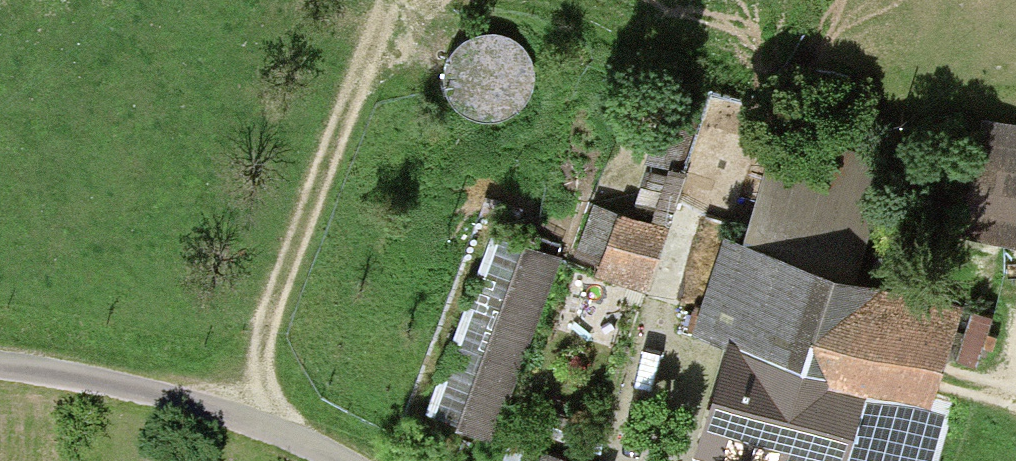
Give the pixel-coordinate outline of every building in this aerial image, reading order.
[(664,105),(645,167),(668,174),(670,168),(681,172),(699,115),(664,105)] [(981,120),(959,242),(1015,252),(1015,127),(981,120)] [(743,249),(854,280),(882,171),(776,144),(743,249)] [(668,174),(652,226),(668,231),(686,173),(681,172),(670,168),(668,174)] [(600,267),(619,215),(594,206),(576,259),(600,267)] [(600,267),(596,278),(646,295),(668,231),(652,226),(619,215),(600,267)] [(493,444),(558,261),(489,237),(426,415),(457,426),(455,431),(493,444)] [(743,249),(724,243),(692,340),(728,354),(694,460),(938,460),(951,414),(935,410),(963,310),(854,280),(743,249)]
